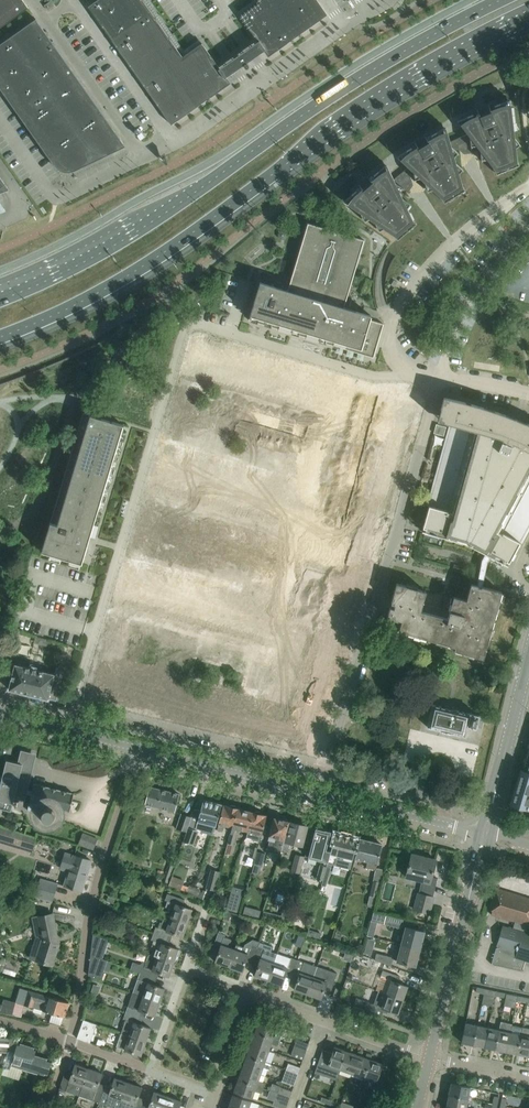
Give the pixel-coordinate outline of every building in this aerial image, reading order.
[(23,0),(0,0),(0,27),(28,8),(23,0)] [(48,10),(54,5),(51,0),(44,5),(48,10)] [(142,0),(97,0),(88,7),(171,124),(223,87),(230,83),(226,77),(220,69),(206,50),(195,48),(182,57),(142,0)] [(317,0),(258,0),(259,2),(246,11),(245,23),(258,42),(264,51),(268,56),(327,15),(317,0)] [(36,19),(0,44),(0,88),(54,165),(55,166),(56,167),(58,169),(59,170),(61,171),(62,171),(64,172),(65,172),(67,172),(69,172),(71,172),(73,171),(75,170),(113,152),(125,146),(120,140),(120,139),(36,19)] [(82,23),(76,27),(83,38),(89,34),(82,23)] [(264,51),(258,42),(248,49),(230,62),(220,69),(226,77),(236,70),(254,57),(264,51)] [(515,160),(510,115),(512,114),(510,99),(495,106),(496,109),(491,111),(489,106),(488,106),(490,111),(479,115),(477,110),(479,116),(474,118),(473,114),(457,121),(467,134),(469,133),(478,145),(495,168),(505,164),(507,169),(508,169),(506,164),(515,160)] [(410,252),(496,200),(451,126),(391,163),(423,215),(394,241),(391,244),(388,247),(387,249),(391,252),(396,256),(399,252),(402,248),(405,246),(410,252)] [(478,145),(469,133),(467,134),(450,142),(449,142),(451,151),(459,148),(464,153),(470,152),(470,146),(471,146),(471,147),(472,147),(472,146),(478,145)] [(353,193),(343,201),(361,213),(361,214),(362,212),(368,216),(382,226),(395,234),(403,227),(406,231),(407,231),(403,227),(411,220),(399,194),(392,180),(394,179),(386,164),(374,175),(376,178),(372,182),(368,177),(371,181),(363,189),(359,185),(363,190),(358,194),(356,191),(353,193)] [(3,192),(9,190),(0,178),(0,193),(3,192)] [(363,240),(307,223),(287,290),(259,282),(248,320),(263,325),(264,320),(270,321),(269,326),(291,333),(292,328),(304,331),(303,336),(332,345),(333,340),(373,352),(371,357),(373,357),(383,325),(369,321),(370,315),(343,307),(363,240)] [(287,426),(299,387),(206,359),(205,362),(192,359),(181,395),(287,426)] [(528,524),(528,424),(516,418),(494,410),(477,405),(463,401),(444,397),(437,420),(449,423),(426,505),(429,505),(423,527),(425,528),(424,531),(466,543),(486,553),(482,560),(479,572),(485,573),(487,562),(490,556),(505,564),(506,561),(509,562),(520,542),(516,540),(518,537),(521,538),(528,524)] [(83,413),(42,551),(82,563),(88,543),(90,536),(123,425),(83,413)] [(204,427),(205,415),(188,413),(187,424),(204,427)] [(373,507),(398,423),(362,413),(349,454),(346,452),(333,495),(373,507)] [(444,436),(446,427),(436,424),(433,433),(444,436)] [(248,537),(269,466),(185,441),(170,492),(165,509),(176,513),(172,525),(161,522),(126,638),(189,657),(227,531),(248,537)] [(360,576),(370,578),(373,562),(363,560),(360,576)] [(483,658),(501,593),(502,591),(482,585),(484,580),(483,580),(485,573),(479,572),(478,578),(475,577),(471,582),(466,599),(453,596),(449,611),(422,603),(426,590),(417,588),(416,589),(411,587),(412,586),(411,585),(410,587),(405,586),(406,585),(396,582),(391,602),(395,604),(394,607),(390,606),(387,616),(397,619),(398,618),(401,619),(398,630),(408,632),(408,631),(413,633),(412,635),(413,635),(414,633),(419,634),(418,635),(436,640),(436,639),(441,641),(441,643),(442,641),(447,642),(446,643),(455,646),(454,650),(463,652),(463,651),(469,652),(468,654),(469,655),(469,653),(474,654),(474,656),(483,658)] [(305,595),(307,581),(298,580),(296,593),(305,595)] [(4,643),(0,660),(8,662),(12,645),(4,643)] [(32,695),(38,669),(14,663),(8,689),(32,695)] [(56,701),(62,675),(64,668),(56,666),(55,672),(54,673),(38,669),(32,695),(56,701)] [(481,728),(484,717),(479,716),(479,715),(453,709),(454,707),(446,705),(445,707),(432,704),(427,726),(442,730),(451,733),(451,732),(466,736),(468,726),(476,727),(481,728)] [(524,764),(528,766),(527,771),(520,769),(510,804),(528,810),(528,747),(524,764)] [(31,775),(36,754),(21,750),(17,763),(6,760),(2,777),(0,776),(0,807),(6,809),(6,810),(11,811),(14,798),(25,800),(26,794),(27,789),(31,775)] [(32,791),(27,789),(26,794),(31,795),(29,801),(27,811),(37,813),(38,815),(39,817),(40,818),(42,820),(43,821),(45,821),(48,822),(50,821),(52,821),(53,820),(54,819),(55,818),(56,817),(57,816),(58,815),(58,813),(59,811),(58,809),(67,811),(70,809),(74,793),(34,783),(32,791)] [(174,812),(179,793),(149,786),(144,804),(174,812)] [(213,835),(221,804),(203,799),(200,810),(195,809),(191,819),(183,841),(192,845),(197,830),(195,830),(196,828),(201,829),(201,831),(213,835)] [(232,828),(237,808),(235,806),(231,805),(229,806),(223,805),(218,824),(219,824),(217,829),(223,831),(224,826),(231,828),(232,828)] [(245,831),(250,811),(237,808),(232,828),(231,828),(224,857),(231,855),(234,845),(238,829),(245,831)] [(260,842),(266,815),(261,814),(259,812),(256,811),(254,812),(252,812),(248,832),(247,838),(253,839),(254,841),(260,842)] [(186,832),(191,817),(180,813),(175,828),(186,832)] [(284,839),(289,821),(288,821),(286,818),(283,817),(280,819),(274,817),(268,839),(270,840),(267,851),(280,854),(281,850),(284,840),(284,839)] [(302,846),(307,826),(291,821),(286,841),(284,840),(281,850),(288,852),(291,843),(302,846)] [(36,838),(0,827),(0,842),(32,852),(36,838)] [(325,850),(330,831),(316,828),(308,857),(327,862),(330,851),(325,850)] [(78,843),(93,849),(97,838),(83,832),(78,843)] [(327,862),(327,863),(334,865),(350,869),(352,859),(358,838),(335,833),(330,851),(327,862)] [(375,870),(382,844),(360,839),(355,859),(367,862),(366,868),(375,870)] [(258,846),(253,845),(249,858),(254,859),(256,851),(258,847),(258,846)] [(305,856),(298,855),(302,846),(301,846),(298,855),(296,854),(292,871),(300,873),(305,856)] [(265,853),(256,851),(254,859),(253,864),(254,864),(251,872),(258,874),(261,866),(262,866),(265,853)] [(81,891),(91,860),(74,855),(73,856),(65,853),(60,868),(69,871),(64,885),(71,888),(71,889),(73,889),(73,888),(81,891)] [(431,877),(436,859),(412,853),(406,877),(421,881),(414,909),(429,913),(438,878),(431,877)] [(324,875),(326,867),(326,866),(320,865),(316,878),(323,880),(324,875)] [(215,890),(220,871),(212,869),(207,888),(215,890)] [(52,901),(57,884),(41,879),(36,896),(52,901)] [(376,897),(379,882),(373,881),(370,896),(376,897)] [(230,895),(226,909),(237,912),(241,898),(244,889),(232,886),(230,895)] [(495,888),(490,906),(493,907),(491,914),(515,921),(513,928),(503,925),(497,945),(498,946),(497,948),(496,947),(491,964),(523,971),(523,970),(522,970),(525,961),(528,962),(528,933),(525,932),(527,925),(528,920),(528,899),(495,888)] [(188,923),(193,909),(182,906),(185,899),(167,893),(165,900),(167,901),(165,907),(173,909),(171,916),(170,917),(188,923)] [(254,909),(253,916),(259,917),(261,910),(254,909)] [(371,921),(401,928),(403,920),(373,912),(371,921)] [(58,944),(52,913),(37,916),(42,938),(35,960),(52,965),(58,944)] [(183,936),(188,923),(170,917),(171,916),(165,914),(162,923),(160,922),(158,928),(155,927),(153,933),(170,940),(173,933),(183,936)] [(424,932),(406,927),(402,944),(419,949),(424,932)] [(228,966),(234,949),(227,947),(230,939),(224,937),(225,934),(218,932),(212,950),(219,952),(215,962),(228,966)] [(174,963),(179,949),(168,946),(170,940),(153,933),(151,940),(153,941),(151,946),(159,949),(156,956),(156,957),(174,963)] [(109,939),(93,934),(90,954),(102,958),(109,939)] [(252,963),(259,941),(253,939),(245,944),(244,947),(237,944),(235,949),(234,949),(228,966),(242,971),(245,961),(252,963)] [(268,980),(274,963),(267,960),(269,953),(264,951),(266,944),(260,942),(260,941),(259,941),(252,963),(258,965),(254,976),(268,980)] [(291,977),(297,960),(297,959),(302,944),(297,943),(292,958),(291,957),(290,960),(284,958),(282,966),(274,963),(268,980),(282,985),(285,975),(291,977)] [(415,966),(419,949),(402,944),(397,961),(415,966)] [(391,966),(393,958),(376,953),(375,960),(391,966)] [(169,976),(174,963),(156,957),(156,956),(149,954),(146,962),(146,961),(146,962),(143,961),(140,964),(133,962),(130,969),(139,972),(139,973),(156,979),(159,972),(169,976)] [(308,994),(314,977),(306,974),(309,967),(303,965),(304,962),(297,960),(291,977),(297,979),(294,990),(308,994)] [(317,967),(314,977),(308,994),(321,999),(325,989),(331,991),(337,974),(317,967)] [(383,971),(381,977),(383,978),(381,983),(389,985),(386,994),(403,1000),(408,986),(394,981),(396,975),(383,971)] [(154,985),(156,979),(139,973),(132,993),(160,1002),(165,988),(154,985)] [(20,988),(17,998),(16,1002),(3,998),(1,1012),(21,1016),(24,1005),(64,1017),(69,1002),(20,988)] [(386,994),(378,991),(374,1004),(356,998),(353,1009),(381,1018),(384,1008),(399,1013),(403,1000),(386,994)] [(132,993),(125,1012),(143,1019),(145,1012),(155,1015),(160,1002),(132,993)] [(515,1008),(517,996),(507,993),(506,998),(504,1005),(515,1008)] [(141,1025),(143,1019),(125,1012),(123,1018),(126,1019),(121,1033),(146,1042),(151,1028),(141,1025)] [(64,1025),(65,1018),(55,1016),(53,1023),(64,1025)] [(97,1024),(83,1019),(77,1038),(90,1043),(97,1024)] [(259,1019),(254,1032),(273,1039),(279,1041),(284,1028),(277,1026),(259,1019)] [(473,1045),(477,1025),(466,1023),(462,1042),(473,1045)] [(484,1047),(488,1028),(477,1025),(473,1045),(484,1047)] [(528,1048),(528,1028),(522,1027),(520,1034),(516,1054),(527,1056),(528,1048)] [(495,1049),(499,1030),(488,1028),(484,1047),(495,1049)] [(506,1052),(510,1032),(499,1030),(495,1049),(506,1052)] [(279,1041),(273,1039),(254,1032),(250,1045),(269,1051),(271,1044),(277,1047),(279,1041)] [(516,1054),(520,1034),(510,1032),(506,1052),(516,1054)] [(141,1055),(146,1042),(121,1033),(116,1046),(141,1055)] [(0,1037),(0,1051),(8,1051),(3,1067),(10,1067),(11,1063),(47,1074),(51,1060),(33,1054),(35,1048),(12,1040),(13,1038),(0,1037)] [(309,1044),(297,1040),(294,1046),(306,1050),(309,1044)] [(265,1063),(269,1051),(250,1045),(246,1056),(265,1063)] [(303,1060),(306,1050),(294,1046),(291,1055),(303,1060)] [(323,1050),(315,1072),(336,1080),(340,1069),(346,1051),(335,1047),(332,1053),(323,1050)] [(352,1074),(358,1055),(346,1051),(340,1069),(352,1074)] [(364,1078),(370,1059),(372,1055),(369,1053),(366,1055),(365,1058),(358,1055),(352,1074),(364,1078)] [(271,1065),(265,1063),(246,1056),(242,1068),(260,1074),(262,1069),(269,1071),(271,1065)] [(376,1082),(382,1064),(370,1059),(364,1078),(376,1082)] [(298,1074),(300,1068),(288,1063),(286,1070),(298,1074)] [(83,1086),(89,1068),(75,1064),(72,1074),(65,1071),(59,1089),(65,1091),(66,1088),(80,1093),(83,1086)] [(102,1073),(89,1068),(83,1086),(80,1093),(79,1096),(99,1103),(105,1085),(99,1083),(102,1073)] [(258,1081),(260,1074),(242,1068),(238,1080),(263,1089),(265,1083),(258,1081)] [(296,1080),(298,1074),(286,1070),(284,1076),(296,1080)] [(128,1082),(115,1077),(111,1087),(105,1085),(99,1103),(114,1107),(119,1107),(122,1099),(128,1082)] [(263,1089),(238,1080),(234,1091),(252,1098),(255,1091),(261,1094),(263,1089)] [(144,1099),(138,1097),(142,1087),(128,1082),(122,1099),(130,1102),(128,1107),(141,1107),(144,1099)] [(468,1099),(471,1087),(451,1083),(449,1094),(468,1099)] [(290,1098),(292,1091),(280,1087),(278,1094),(290,1098)] [(167,1096),(154,1091),(151,1101),(144,1099),(141,1107),(163,1107),(167,1096)] [(290,1098),(278,1094),(276,1100),(279,1101),(277,1107),(281,1107),(286,1107),(288,1104),(290,1098)] [(468,1099),(449,1094),(446,1106),(458,1107),(466,1107),(468,1099)] [(251,1101),(232,1095),(228,1107),(230,1107),(249,1107),(251,1101)] [(167,1096),(163,1107),(178,1107),(181,1101),(167,1096)]
